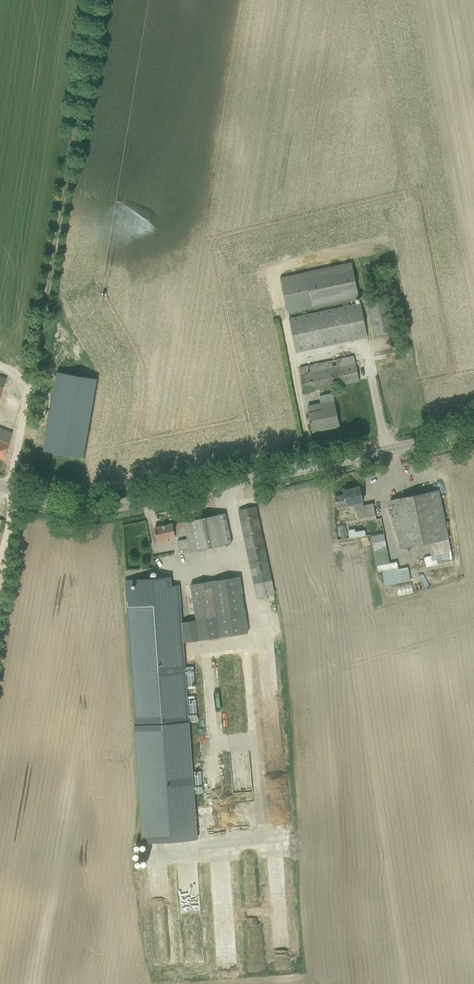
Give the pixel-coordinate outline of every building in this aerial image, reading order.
[(351,262),(281,277),(289,314),(342,302),(344,302),(347,301),(359,298),(351,262)] [(366,302),(373,335),(393,331),(386,298),(366,302)] [(347,301),(344,302),(342,302),(343,306),(288,318),(295,353),(367,337),(359,303),(348,305),(347,301)] [(298,368),(303,393),(359,381),(354,356),(298,368)] [(57,372),(44,451),(83,458),(97,379),(57,372)] [(324,410),(319,411),(309,414),(310,421),(310,423),(311,423),(312,430),(324,427),(324,429),(339,426),(337,416),(332,394),(319,397),(321,406),(323,406),(324,410)] [(4,459),(12,433),(0,428),(0,458),(4,459)] [(358,518),(375,515),(373,503),(363,505),(360,487),(344,490),(345,495),(335,497),(338,509),(348,507),(347,504),(354,503),(358,518)] [(390,499),(400,548),(430,542),(433,555),(450,552),(438,490),(390,499)] [(239,510),(250,564),(257,598),(273,594),(255,507),(239,510)] [(184,521),(184,522),(186,534),(187,538),(177,541),(179,550),(182,549),(182,553),(188,552),(187,548),(189,548),(189,552),(231,543),(225,513),(184,521)] [(154,528),(156,537),(158,545),(168,543),(167,538),(186,534),(184,522),(173,524),(154,528)] [(371,536),(377,565),(390,563),(384,533),(371,536)] [(239,576),(190,584),(195,619),(198,640),(248,632),(239,576)] [(126,589),(136,726),(145,843),(198,839),(183,642),(198,640),(195,619),(181,622),(179,585),(171,586),(170,577),(135,579),(136,588),(126,589)] [(403,588),(397,588),(398,595),(413,594),(412,584),(402,585),(403,588)]
